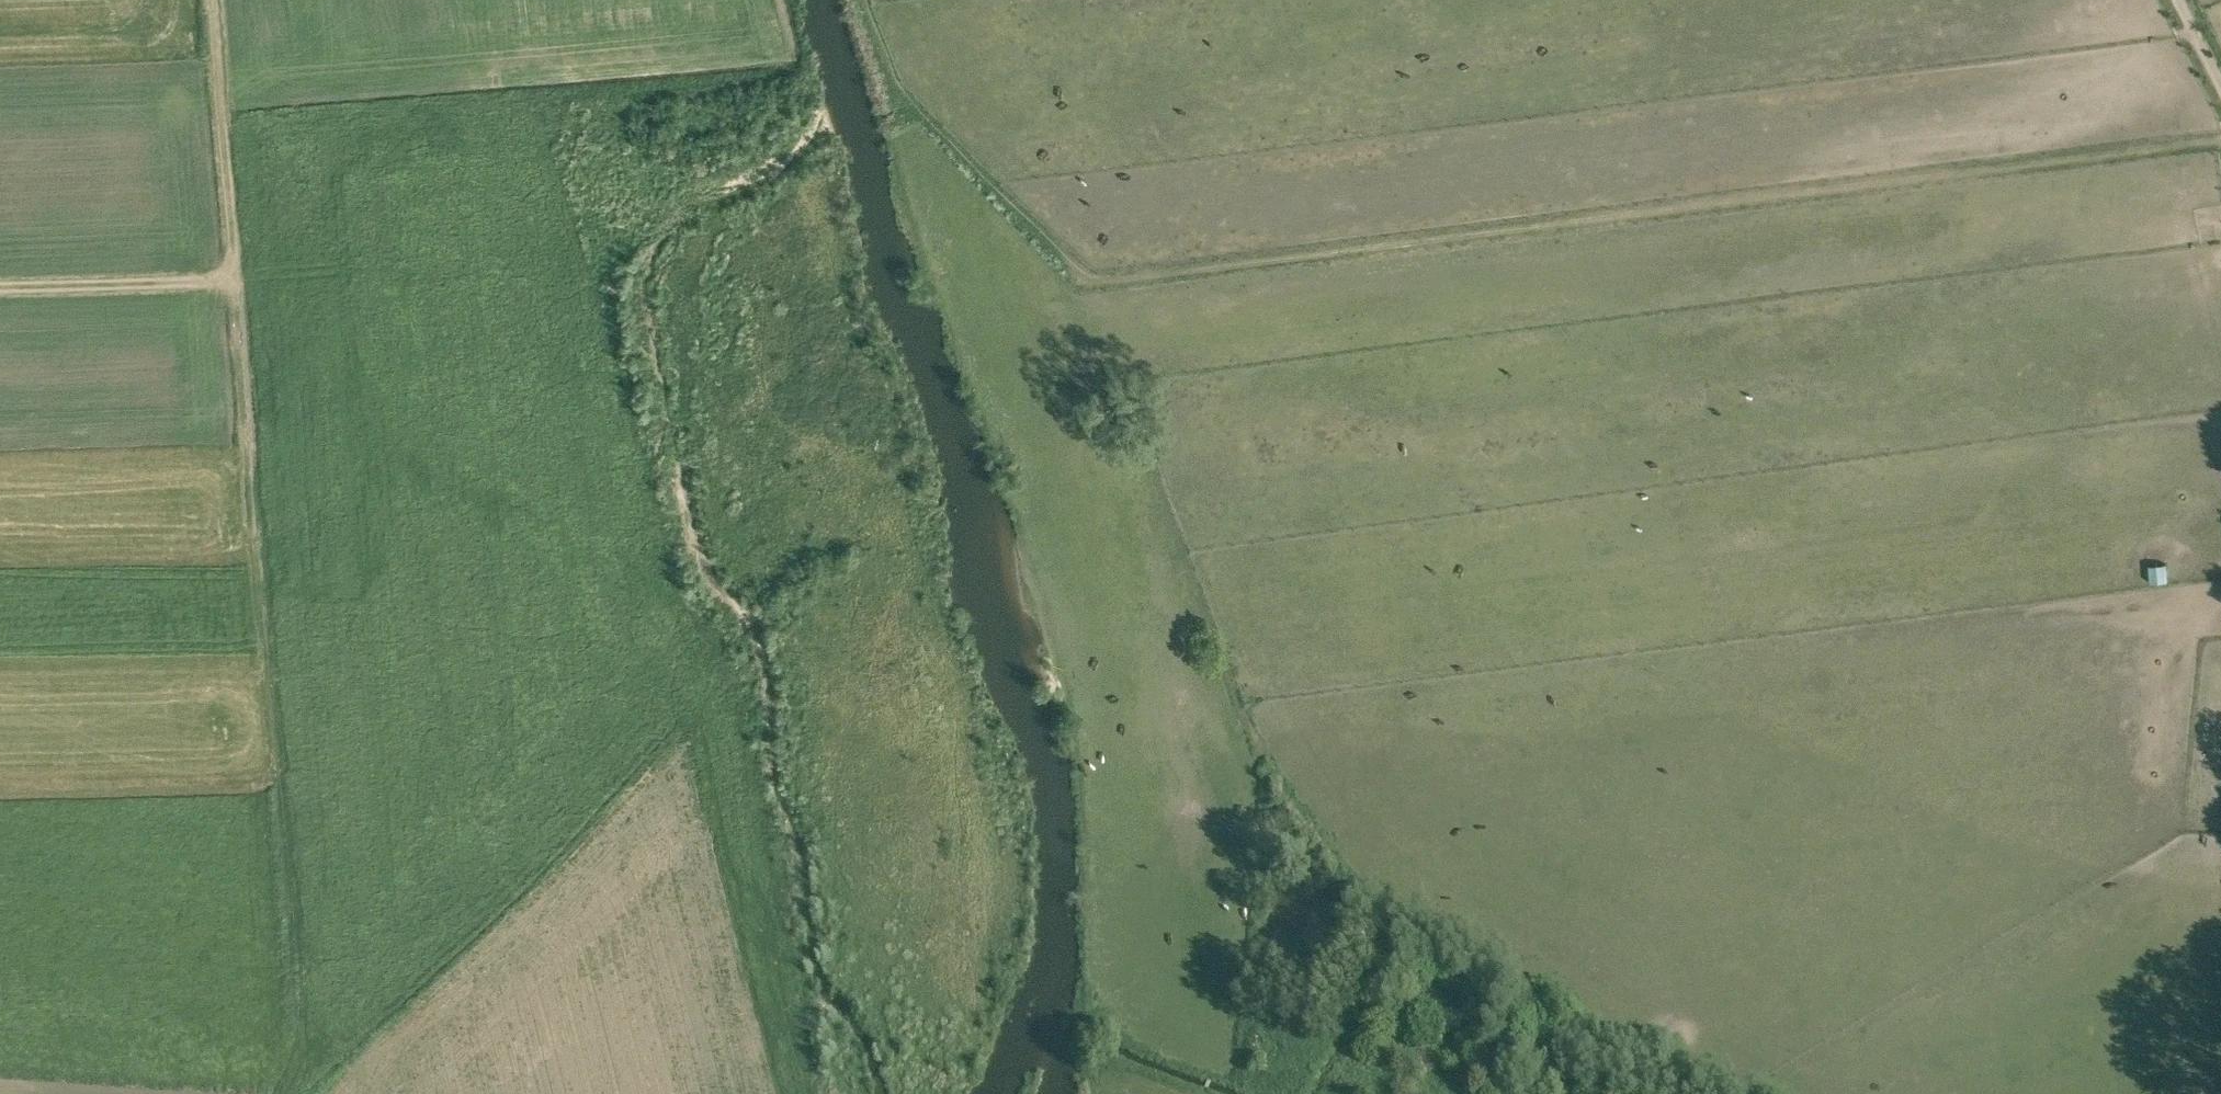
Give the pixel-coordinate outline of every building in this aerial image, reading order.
[(2144,582),(2166,580),(2165,563),(2143,564),(2144,582)]
